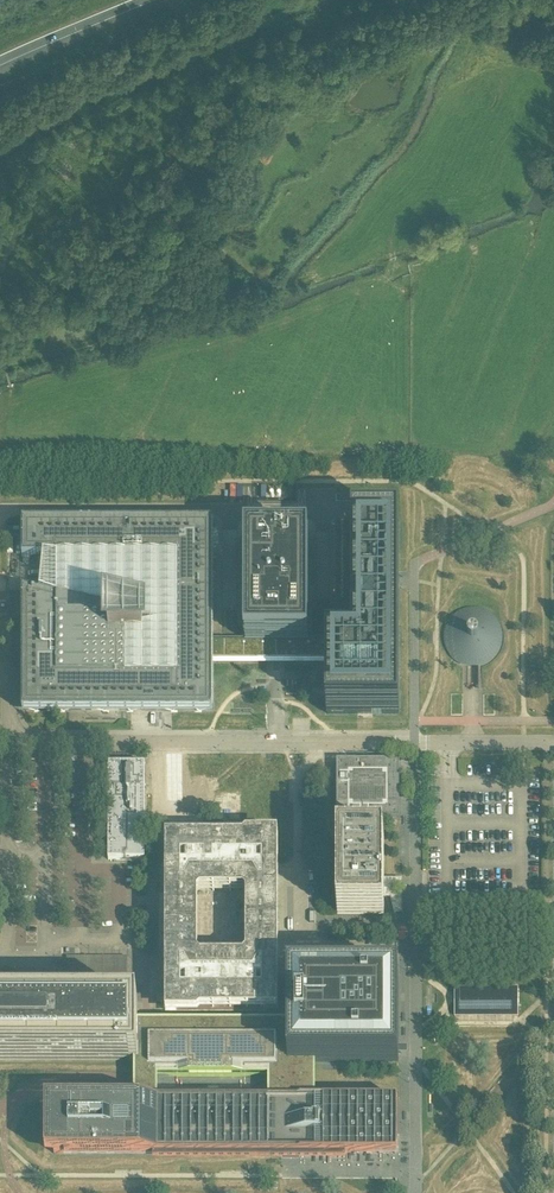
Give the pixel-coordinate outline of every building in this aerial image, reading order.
[(213,712),(213,656),(213,647),(206,646),(207,640),(213,640),(212,524),(213,522),(212,522),(23,522),(22,522),(22,558),(44,559),(40,594),(22,590),(22,712),(23,712),(34,712),(172,712),(212,712),(213,712)] [(329,640),(329,657),(329,714),(399,714),(399,589),(399,522),(382,522),(335,522),(335,640),(329,640)] [(256,657),(257,657),(258,657),(259,657),(261,658),(262,659),(263,659),(263,658),(265,657),(266,657),(267,657),(272,657),(272,658),(273,659),(273,660),(274,661),(275,661),(276,661),(277,661),(278,661),(279,661),(279,660),(280,659),(281,658),(281,657),(285,657),(292,657),(293,656),(294,656),(294,654),(295,654),(296,654),(297,654),(299,656),(300,656),(301,656),(302,656),(304,656),(305,656),(306,656),(307,656),(308,657),(309,657),(310,657),(311,657),(312,657),(312,656),(313,656),(313,655),(313,654),(314,654),(314,653),(315,653),(316,653),(316,654),(317,654),(317,655),(318,656),(318,657),(319,658),(320,658),(321,658),(322,658),(324,657),(325,657),(329,657),(329,640),(309,640),(309,536),(245,536),(245,640),(213,640),(207,640),(206,646),(213,647),(213,656),(218,656),(219,656),(220,656),(222,657),(223,658),(224,658),(225,658),(226,658),(227,657),(228,656),(229,656),(230,656),(231,657),(232,658),(233,658),(234,659),(236,659),(237,659),(238,659),(239,658),(240,657),(242,656),(243,655),(244,655),(245,656),(246,656),(246,657),(247,658),(248,659),(249,659),(250,659),(254,657),(256,657)] [(466,664),(468,664),(471,665),(473,665),(475,665),(477,664),(480,664),(482,663),(484,662),(486,661),(488,660),(490,659),(492,658),(493,656),(495,654),(496,652),(497,650),(498,648),(499,646),(500,644),(500,642),(500,640),(501,637),(500,635),(500,633),(500,631),(499,628),(498,626),(497,624),(496,622),(495,620),(493,618),(491,616),(489,615),(487,614),(485,613),(483,612),(481,611),(479,611),(477,610),(474,610),(472,610),(470,610),(467,611),(465,611),(463,612),(461,613),(459,614),(457,615),(455,617),(454,618),(452,620),(451,622),(450,624),(449,626),(448,628),(447,630),(446,632),(446,634),(446,637),(446,639),(446,641),(447,643),(447,646),(448,648),(449,650),(450,652),(451,654),(453,655),(454,657),(456,659),(458,660),(460,661),(462,662),(464,663),(466,664)] [(289,682),(296,691),(305,684),(297,675),(289,682)] [(353,837),(353,822),(353,819),(384,819),(399,819),(399,761),(337,761),(337,766),(334,766),(334,780),(337,780),(337,819),(341,819),(342,837),(337,837),(337,914),(384,914),(384,894),(391,892),(391,889),(392,888),(392,887),(392,886),(392,885),(391,885),(391,884),(390,884),(389,884),(388,879),(384,879),(384,837),(353,837)] [(146,859),(145,762),(109,762),(109,859),(146,859)] [(283,767),(246,767),(246,825),(260,825),(260,833),(283,833),(283,767)] [(184,837),(166,837),(166,859),(165,956),(166,983),(165,991),(166,995),(166,1001),(165,1015),(189,1014),(278,1014),(278,975),(278,951),(278,866),(278,858),(278,837),(243,837),(192,837),(184,837)] [(67,956),(67,980),(127,980),(127,956),(67,956)] [(289,1010),(289,1022),(289,1061),(315,1061),(397,1061),(397,1042),(397,975),(317,975),(289,975),(289,1010)] [(455,1003),(455,1016),(518,1016),(518,988),(455,989),(455,1003)] [(134,1060),(138,1060),(138,1023),(138,1002),(54,1002),(54,998),(38,998),(38,1000),(36,1000),(34,1000),(34,998),(28,998),(28,1000),(20,1000),(20,998),(1,998),(1,1002),(0,1002),(0,1060),(134,1060)] [(134,1083),(134,1099),(158,1099),(158,1083),(158,1076),(268,1076),(268,1083),(268,1099),(282,1099),(314,1099),(315,1099),(315,1061),(289,1061),(289,1022),(283,1022),(146,1023),(143,1023),(143,1061),(138,1061),(138,1060),(134,1060),(134,1083)] [(397,1099),(315,1099),(314,1099),(282,1099),(268,1099),(158,1099),(134,1099),(46,1099),(46,1154),(55,1154),(153,1154),(153,1158),(282,1159),(288,1159),(346,1159),(346,1154),(397,1154),(397,1099)]
